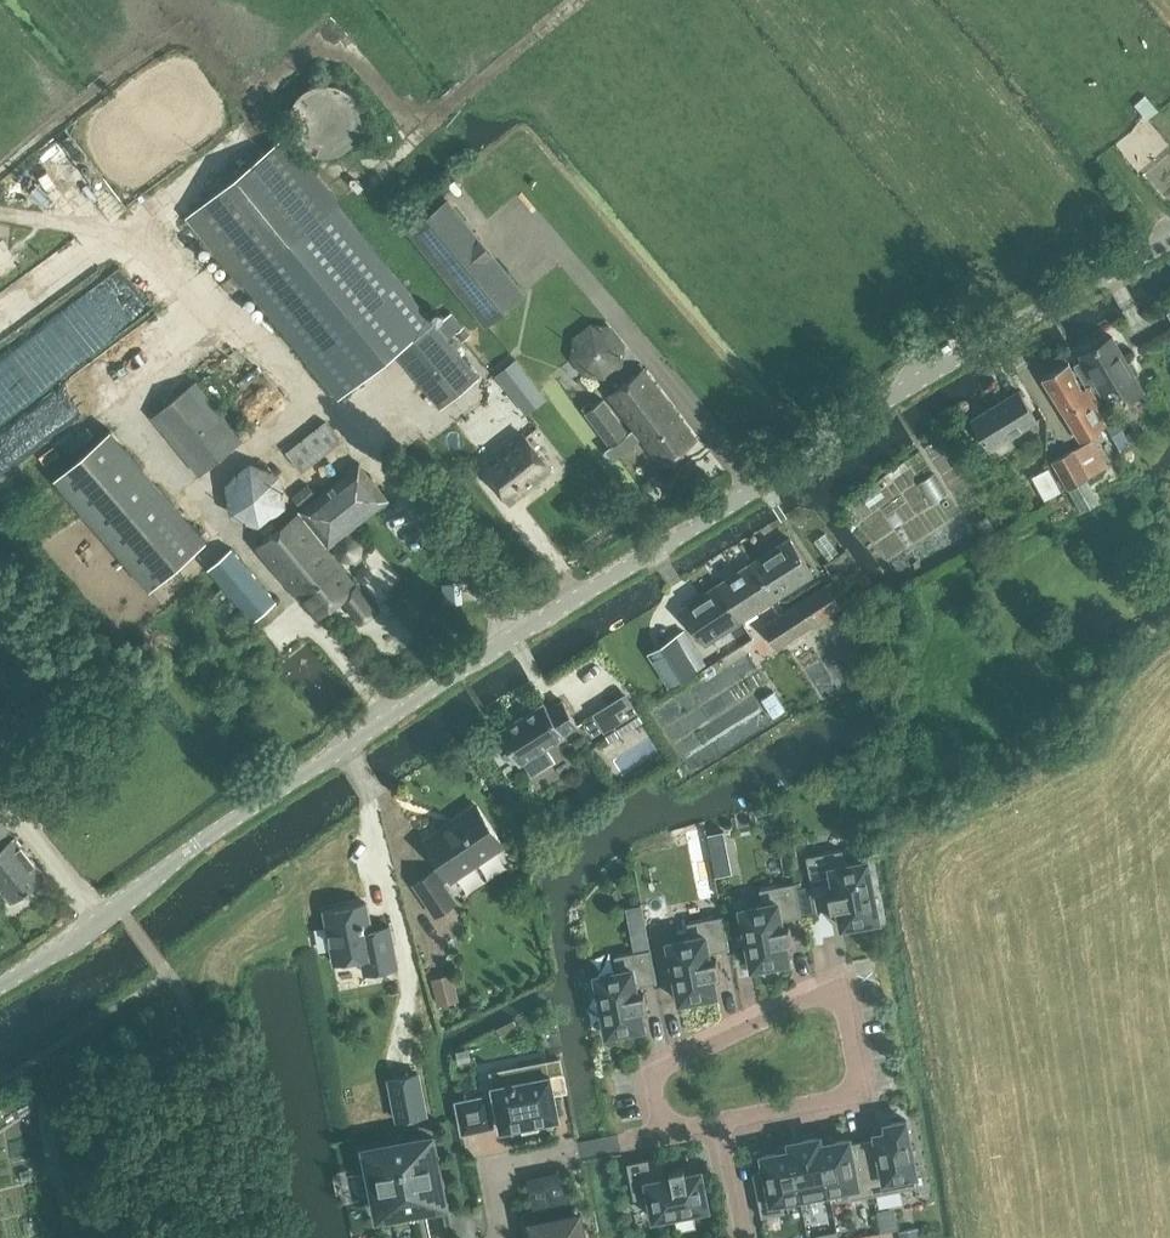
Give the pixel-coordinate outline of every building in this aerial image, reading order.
[(361,129),(363,118),(361,107),(356,96),(348,88),(338,83),(327,82),(315,83),(305,88),(297,96),(292,107),(290,118),(292,129),(297,139),(305,147),(315,152),(327,154),(338,152),(348,147),(356,139),(361,129)] [(189,211),(244,279),(340,396),(396,350),(442,406),(480,375),(448,336),(464,324),(452,310),(437,322),(284,134),(189,211)] [(524,293),(448,200),(410,230),(487,324),(524,293)] [(572,332),(569,354),(582,372),(604,376),(622,362),(625,340),(612,322),(590,319),(572,332)] [(1077,366),(1088,384),(1096,380),(1102,389),(1117,380),(1126,394),(1123,396),(1126,400),(1144,389),(1111,334),(1079,353),(1084,362),(1077,366)] [(1105,421),(1085,387),(1063,351),(1058,355),(1062,363),(1043,375),(1080,436),(1105,421)] [(516,359),(497,375),(503,383),(509,390),(528,374),(516,359)] [(637,443),(636,441),(643,436),(663,464),(697,438),(644,367),(610,392),(634,426),(629,430),(605,396),(586,410),(610,443),(608,446),(607,446),(604,448),(613,460),(616,458),(637,443)] [(154,414),(202,473),(245,437),(196,379),(154,414)] [(973,417),(991,446),(1037,417),(1020,388),(973,417)] [(285,451),(299,469),(339,437),(325,419),(285,451)] [(1110,425),(1118,438),(1128,433),(1120,419),(1110,425)] [(151,588),(195,550),(207,540),(112,428),(56,476),(151,588)] [(485,467),(506,494),(511,500),(553,468),(547,459),(545,458),(527,434),(485,467)] [(1101,468),(1087,441),(1075,448),(1074,446),(1053,458),(1069,487),(1090,475),(1101,468)] [(226,482),(231,514),(261,527),(288,506),(283,473),(253,461),(226,482)] [(303,507),(258,544),(318,617),(342,597),(362,621),(378,607),(329,547),(389,497),(359,461),(318,495),(307,482),(292,494),(303,507)] [(1036,476),(1049,500),(1066,490),(1053,467),(1036,476)] [(988,515),(978,522),(985,532),(995,525),(988,515)] [(339,541),(339,551),(345,557),(353,558),(361,551),(361,542),(355,536),(345,536),(339,541)] [(791,536),(756,559),(778,596),(815,572),(791,536)] [(210,565),(256,619),(277,600),(242,558),(232,547),(210,565)] [(756,559),(720,583),(744,618),(778,596),(756,559)] [(841,569),(832,575),(840,589),(850,583),(845,575),(841,569)] [(744,618),(720,583),(685,606),(708,641),(744,618)] [(764,622),(778,644),(841,604),(828,583),(764,622)] [(652,651),(673,683),(699,666),(677,634),(652,651)] [(628,691),(597,711),(599,713),(607,726),(609,728),(639,708),(628,691)] [(557,757),(548,743),(581,721),(565,697),(550,706),(546,700),(503,728),(523,759),(526,757),(535,771),(557,757)] [(442,864),(434,870),(433,869),(417,880),(438,911),(455,900),(442,881),(450,876),(451,876),(504,841),(478,803),(425,839),(442,864)] [(13,897),(47,871),(0,812),(0,880),(13,897)] [(706,827),(686,831),(689,845),(709,841),(706,827)] [(725,829),(708,832),(711,847),(728,844),(725,829)] [(842,848),(806,855),(812,883),(813,889),(834,885),(835,891),(829,892),(832,906),(839,905),(842,925),(880,918),(867,858),(845,863),(842,848)] [(797,881),(761,888),(763,903),(741,907),(753,967),(790,959),(786,939),(793,938),(790,924),(783,925),(782,919),(803,915),(798,886),(797,881)] [(812,883),(798,886),(803,915),(817,912),(814,895),(813,889),(812,883)] [(373,928),(368,901),(326,908),(336,961),(363,956),(366,971),(399,966),(391,924),(373,928)] [(618,970),(596,974),(604,1017),(607,1033),(645,1026),(641,1006),(648,1005),(645,990),(638,992),(637,985),(658,981),(643,904),(628,907),(636,950),(615,955),(618,970)] [(691,936),(669,940),(680,1000),(717,993),(713,972),(720,971),(718,957),(711,958),(710,952),(731,948),(724,914),(688,921),(691,936)] [(453,973),(432,979),(439,1005),(460,1000),(453,973)] [(490,1070),(493,1084),(502,1128),(560,1116),(551,1072),(550,1072),(548,1058),(524,1063),(490,1070)] [(391,1078),(398,1118),(427,1113),(419,1072),(391,1078)] [(488,1095),(457,1101),(463,1131),(494,1125),(488,1095)] [(876,1136),(864,1138),(874,1193),(919,1184),(906,1118),(885,1122),(887,1129),(875,1131),(876,1136)] [(821,1142),(820,1134),(789,1140),(791,1148),(800,1195),(831,1189),(821,1142)] [(850,1136),(821,1142),(831,1189),(847,1186),(849,1198),(874,1193),(864,1138),(851,1141),(850,1136)] [(431,1137),(368,1149),(370,1157),(365,1158),(368,1175),(374,1174),(377,1187),(371,1188),(374,1206),(379,1205),(381,1212),(444,1200),(431,1137)] [(800,1195),(791,1148),(762,1153),(765,1167),(753,1170),(762,1215),(785,1210),(783,1198),(800,1195)] [(662,1155),(628,1161),(635,1198),(650,1195),(654,1217),(709,1206),(702,1169),(686,1172),(685,1165),(671,1168),(672,1175),(666,1176),(662,1155)] [(533,1222),(537,1237),(584,1237),(579,1213),(575,1214),(571,1196),(534,1204),(538,1221),(533,1222)] [(896,1209),(879,1212),(883,1231),(900,1228),(896,1209)] [(901,1231),(902,1237),(921,1237),(919,1227),(901,1231)] [(816,1234),(817,1237),(839,1237),(838,1230),(816,1234)]
